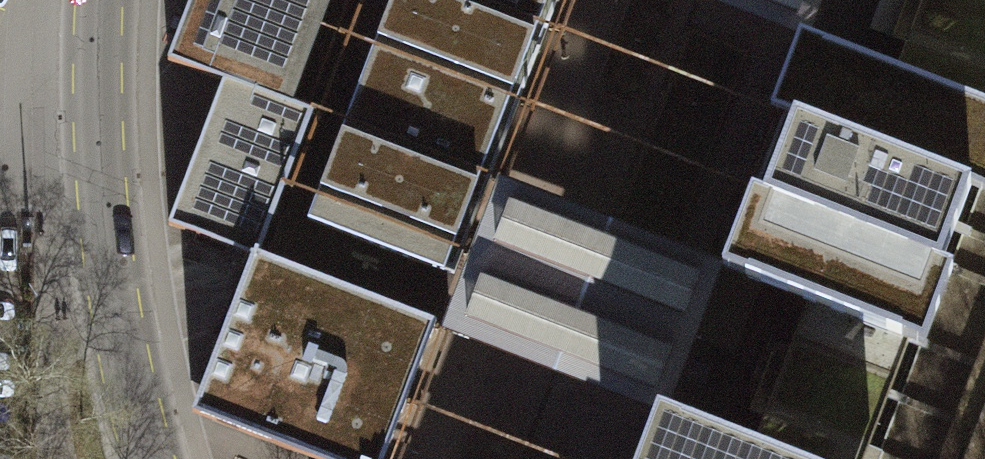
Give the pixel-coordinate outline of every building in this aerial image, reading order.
[(159,62),(218,84),(167,222),(250,252),(263,257),(319,106),(308,103),(346,0),(182,0),(159,62)] [(537,27),(466,0),(389,0),(371,47),(337,136),(313,198),(304,224),(442,276),(452,251),(476,188),(509,100),(533,37),(537,27)] [(397,458),(641,458),(661,409),(712,269),(743,184),(769,114),(799,35),(811,0),(573,0),(448,325),(397,458)] [(537,27),(547,0),(466,0),(537,27)] [(902,44),(892,70),(984,104),(984,0),(919,0),(902,44)] [(924,348),(956,263),(946,259),(972,190),(984,195),(984,104),(892,70),(799,35),(776,26),(746,105),(769,114),(743,184),(721,176),(689,260),(712,269),(761,287),(802,302),(903,340),(924,348)] [(263,257),(250,252),(191,411),(322,458),(397,458),(448,325),(263,257)] [(761,287),(712,269),(684,347),(732,365),(761,287)] [(802,302),(786,345),(750,444),(789,458),(862,458),(903,340),(802,302)] [(750,444),(661,409),(642,402),(620,458),(789,458),(750,444)]
